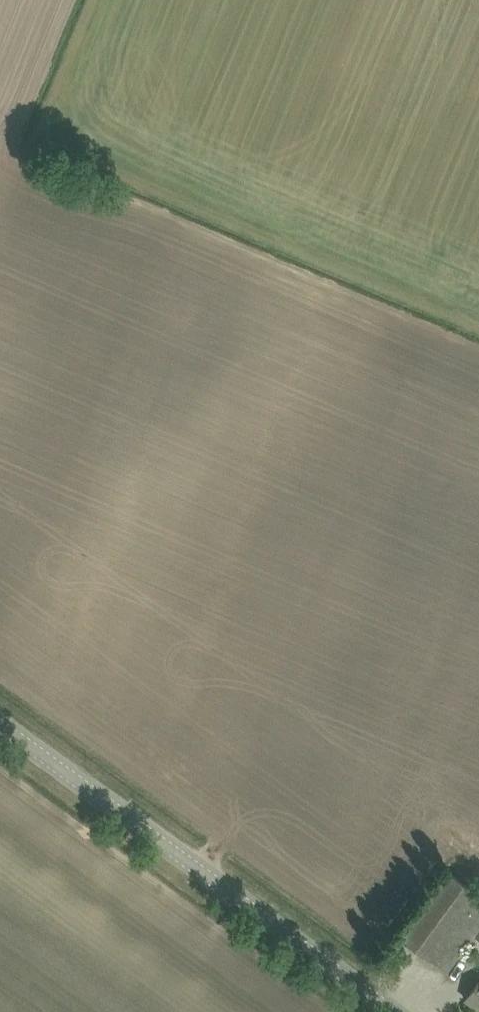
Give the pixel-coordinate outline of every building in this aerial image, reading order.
[(458,955),(473,934),(478,938),(478,894),(448,871),(411,921),(399,937),(446,971),(458,955)] [(477,983),(465,999),(478,1009),(478,980),(477,983)]
